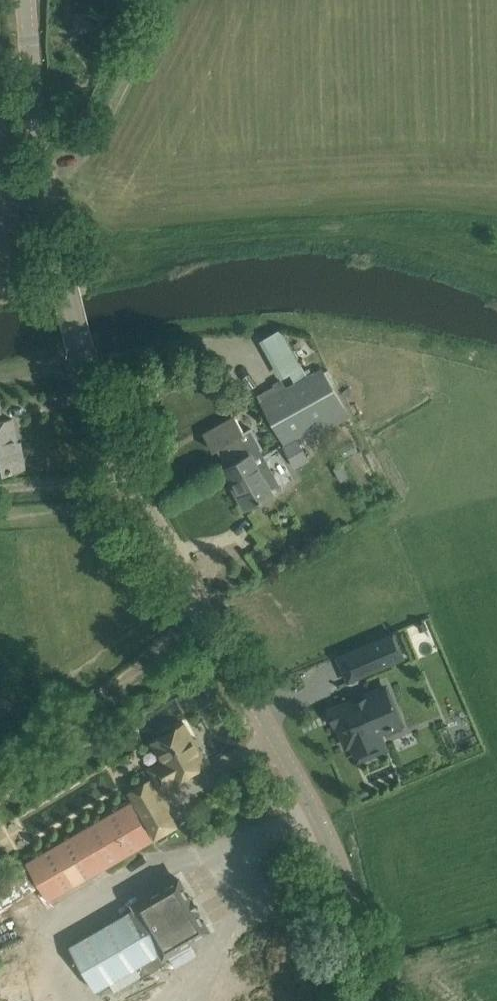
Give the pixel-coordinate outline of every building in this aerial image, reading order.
[(286,386),(282,379),(272,383),(274,385),(257,395),(260,401),(259,402),(282,442),(302,431),(309,441),(333,426),(329,420),(346,410),(322,367),(307,375),(281,328),(259,340),(281,378),(289,373),(294,382),(286,386)] [(0,411),(0,471),(24,467),(21,449),(17,449),(12,418),(2,420),(0,411)] [(235,415),(204,433),(213,450),(217,448),(239,489),(236,491),(246,508),(275,492),(265,475),(269,471),(264,463),(260,464),(252,452),(261,447),(251,428),(244,432),(235,415)] [(393,633),(337,657),(343,670),(365,661),(369,671),(368,671),(368,673),(392,662),(389,654),(399,650),(399,651),(400,651),(393,633)] [(381,745),(383,742),(376,727),(381,725),(376,713),(393,705),(385,687),(334,709),(339,720),(338,721),(338,722),(348,745),(352,743),(356,753),(358,753),(361,754),(363,754),(366,754),(368,754),(371,753),(374,752),(377,750),(378,749),(379,747),(381,745)] [(163,735),(152,741),(163,761),(150,768),(161,787),(174,780),(175,780),(207,762),(184,723),(176,728),(173,723),(160,731),(163,735)] [(150,780),(129,792),(156,837),(176,825),(150,780)] [(26,862),(48,900),(152,840),(131,802),(26,862)] [(37,891),(26,870),(0,885),(0,913),(37,891)] [(70,945),(96,989),(159,953),(162,959),(212,930),(179,873),(130,902),(133,908),(70,945)]
